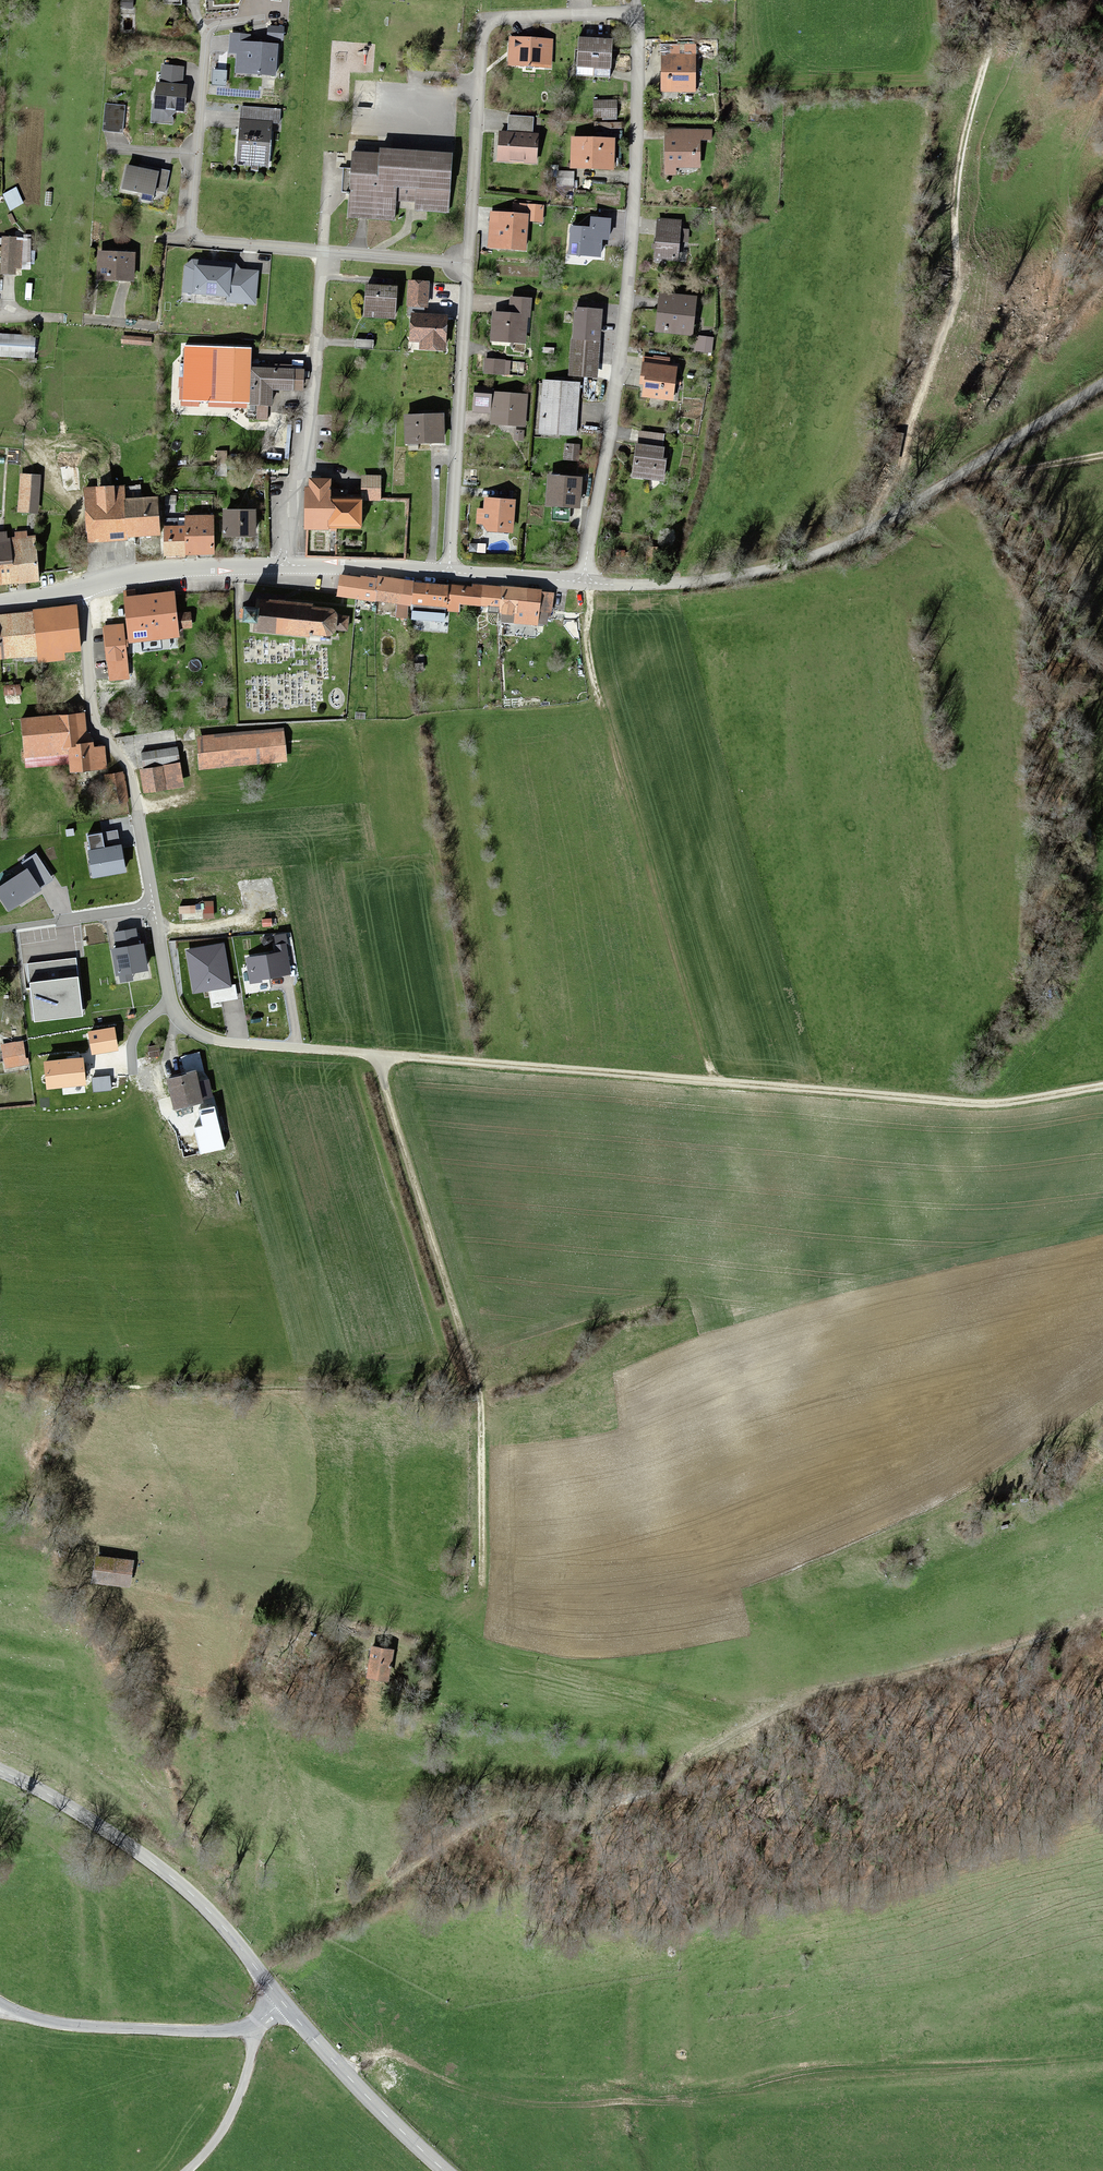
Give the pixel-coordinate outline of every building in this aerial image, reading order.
[(129,12),(130,0),(119,0),(118,11),(129,12)] [(283,26),(269,26),(269,39),(283,39),(283,26)] [(252,36),(233,34),(232,51),(239,51),(237,73),(273,75),(275,45),(252,44),(252,36)] [(550,43),(509,41),(507,67),(549,69),(550,43)] [(610,43),(577,41),(576,70),(608,72),(610,43)] [(695,46),(661,47),(662,94),(696,94),(695,46)] [(160,68),(158,86),(181,89),(183,70),(160,68)] [(158,86),(153,86),(149,125),(171,128),(172,115),(182,116),(184,89),(181,89),(158,86)] [(615,104),(594,102),(593,115),(614,116),(615,104)] [(125,106),(105,104),(103,130),(123,132),(125,106)] [(751,106),(751,115),(766,116),(766,106),(751,106)] [(240,110),(239,122),(269,125),(278,126),(279,113),(240,110)] [(508,120),(507,136),(532,137),(533,121),(508,120)] [(269,125),(239,122),(235,165),(266,167),(269,125)] [(711,133),(665,133),(665,175),(699,175),(699,143),(711,143),(711,133)] [(499,136),(498,164),(536,165),(537,137),(532,137),(507,136),(499,136)] [(613,142),(572,142),(572,172),(613,172),(613,142)] [(380,157),(352,155),(349,217),(362,218),(396,220),(397,202),(415,204),(414,210),(449,212),(452,158),(380,153),(380,157)] [(169,177),(125,166),(118,192),(162,203),(169,177)] [(524,253),(527,206),(509,205),(509,215),(490,214),(488,251),(524,253)] [(530,209),(529,225),(542,226),(543,210),(530,209)] [(609,219),(589,218),(589,227),(567,226),(565,257),(601,259),(602,241),(608,242),(609,219)] [(657,223),(655,258),(679,259),(681,224),(657,223)] [(1,241),(1,275),(17,275),(17,269),(25,269),(25,241),(1,241)] [(129,257),(97,255),(96,281),(128,283),(129,257)] [(258,270),(184,260),(179,296),(253,306),(258,270)] [(425,283),(404,282),(403,308),(423,310),(425,283)] [(394,291),(366,290),(364,319),(393,320),(394,291)] [(663,297),(658,333),(692,337),(697,302),(663,297)] [(494,318),(492,344),(523,345),(525,319),(530,319),(530,304),(508,303),(508,318),(494,318)] [(573,309),(569,376),(593,378),(598,310),(573,309)] [(444,317),(410,315),(408,351),(442,353),(444,317)] [(152,338),(122,335),(121,343),(151,346),(152,338)] [(0,337),(0,359),(32,361),(33,338),(0,337)] [(697,339),(696,352),(710,354),(712,341),(697,339)] [(251,353),(185,350),(182,403),(256,407),(256,419),(270,420),(271,392),(292,393),(293,376),(250,374),(251,353)] [(504,363),(483,362),(483,375),(503,376),(504,363)] [(675,371),(642,367),(639,389),(644,389),(642,398),(671,402),(675,371)] [(581,386),(541,384),(538,434),(578,437),(581,386)] [(490,389),(474,387),(472,415),(488,416),(490,389)] [(490,427),(524,430),(527,397),(493,394),(490,427)] [(442,419),(404,418),(403,445),(441,446),(442,419)] [(663,437),(639,434),(634,480),(658,483),(663,437)] [(577,447),(565,447),(565,462),(577,462),(577,447)] [(19,477),(17,513),(35,514),(37,479),(19,477)] [(380,477),(361,477),(362,499),(380,499),(380,477)] [(330,527),(330,497),(330,480),(320,480),(310,480),(310,487),(307,487),(307,527),(307,530),(330,530),(330,527)] [(578,482),(549,482),(548,509),(578,510),(578,482)] [(84,488),(88,543),(128,540),(128,537),(161,535),(158,496),(126,498),(125,485),(84,488)] [(343,497),(330,497),(330,527),(360,528),(361,497),(343,497)] [(484,525),(483,532),(511,534),(512,504),(485,502),(484,512),(479,512),(478,524),(484,525)] [(255,509),(224,509),(223,536),(255,536),(255,509)] [(185,515),(185,525),(185,555),(215,555),(214,515),(185,515)] [(164,556),(185,555),(185,525),(163,526),(164,556)] [(16,542),(8,542),(10,586),(37,585),(35,541),(23,542),(23,536),(15,537),(16,542)] [(10,586),(8,542),(5,543),(4,537),(0,537),(0,586),(10,586)] [(377,582),(338,578),(337,597),(355,599),(375,601),(377,582)] [(412,585),(377,582),(375,601),(411,606),(412,585)] [(411,606),(443,608),(444,587),(412,585),(411,606)] [(478,611),(479,590),(444,587),(443,608),(478,611)] [(501,591),(479,590),(478,611),(499,613),(501,591)] [(551,595),(501,591),(499,613),(499,619),(514,620),(514,626),(543,628),(544,614),(549,614),(551,595)] [(134,594),(123,595),(127,644),(176,640),(176,630),(191,629),(190,616),(175,617),(173,597),(134,600),(134,594)] [(332,609),(259,602),(258,610),(246,609),(245,615),(245,621),(256,622),(255,630),(327,637),(333,635),(335,632),(336,629),(347,630),(348,616),(337,615),(336,612),(332,609)] [(33,614),(33,617),(37,658),(37,663),(65,660),(65,656),(79,655),(75,610),(33,614)] [(37,658),(33,617),(0,620),(0,633),(2,661),(37,658)] [(123,628),(103,629),(108,685),(128,683),(123,628)] [(31,690),(3,691),(4,711),(31,710),(31,690)] [(224,700),(213,701),(213,709),(224,708),(224,700)] [(104,748),(84,750),(81,717),(21,723),(25,770),(71,766),(71,775),(106,772),(104,748)] [(279,735),(196,740),(198,769),(281,764),(279,735)] [(175,752),(141,755),(143,769),(177,766),(175,752)] [(180,769),(140,773),(142,795),(183,790),(180,769)] [(122,775),(104,778),(109,807),(127,804),(122,775)] [(124,872),(117,831),(88,837),(91,853),(89,853),(93,877),(124,872)] [(37,855),(24,864),(29,871),(0,889),(0,896),(9,910),(54,881),(37,855)] [(117,950),(112,951),(116,976),(119,976),(121,983),(133,981),(132,974),(147,971),(142,946),(138,947),(135,930),(114,934),(117,950)] [(276,954),(246,960),(251,984),(261,982),(260,980),(290,974),(285,945),(275,947),(276,954)] [(223,946),(187,952),(194,993),(230,986),(223,946)] [(83,1017),(75,959),(27,965),(34,1023),(83,1017)] [(117,1050),(113,1029),(89,1034),(92,1055),(117,1050)] [(0,1048),(5,1072),(25,1068),(20,1044),(0,1048)] [(81,1060),(45,1064),(48,1089),(84,1086),(81,1060)] [(111,1090),(109,1077),(92,1079),(94,1092),(111,1090)] [(195,1078),(167,1084),(174,1113),(201,1107),(195,1078)] [(207,1130),(194,1132),(195,1141),(208,1139),(207,1130)] [(134,1561),(95,1554),(91,1581),(129,1587),(134,1561)] [(368,1647),(363,1675),(383,1679),(388,1651),(368,1647)]
